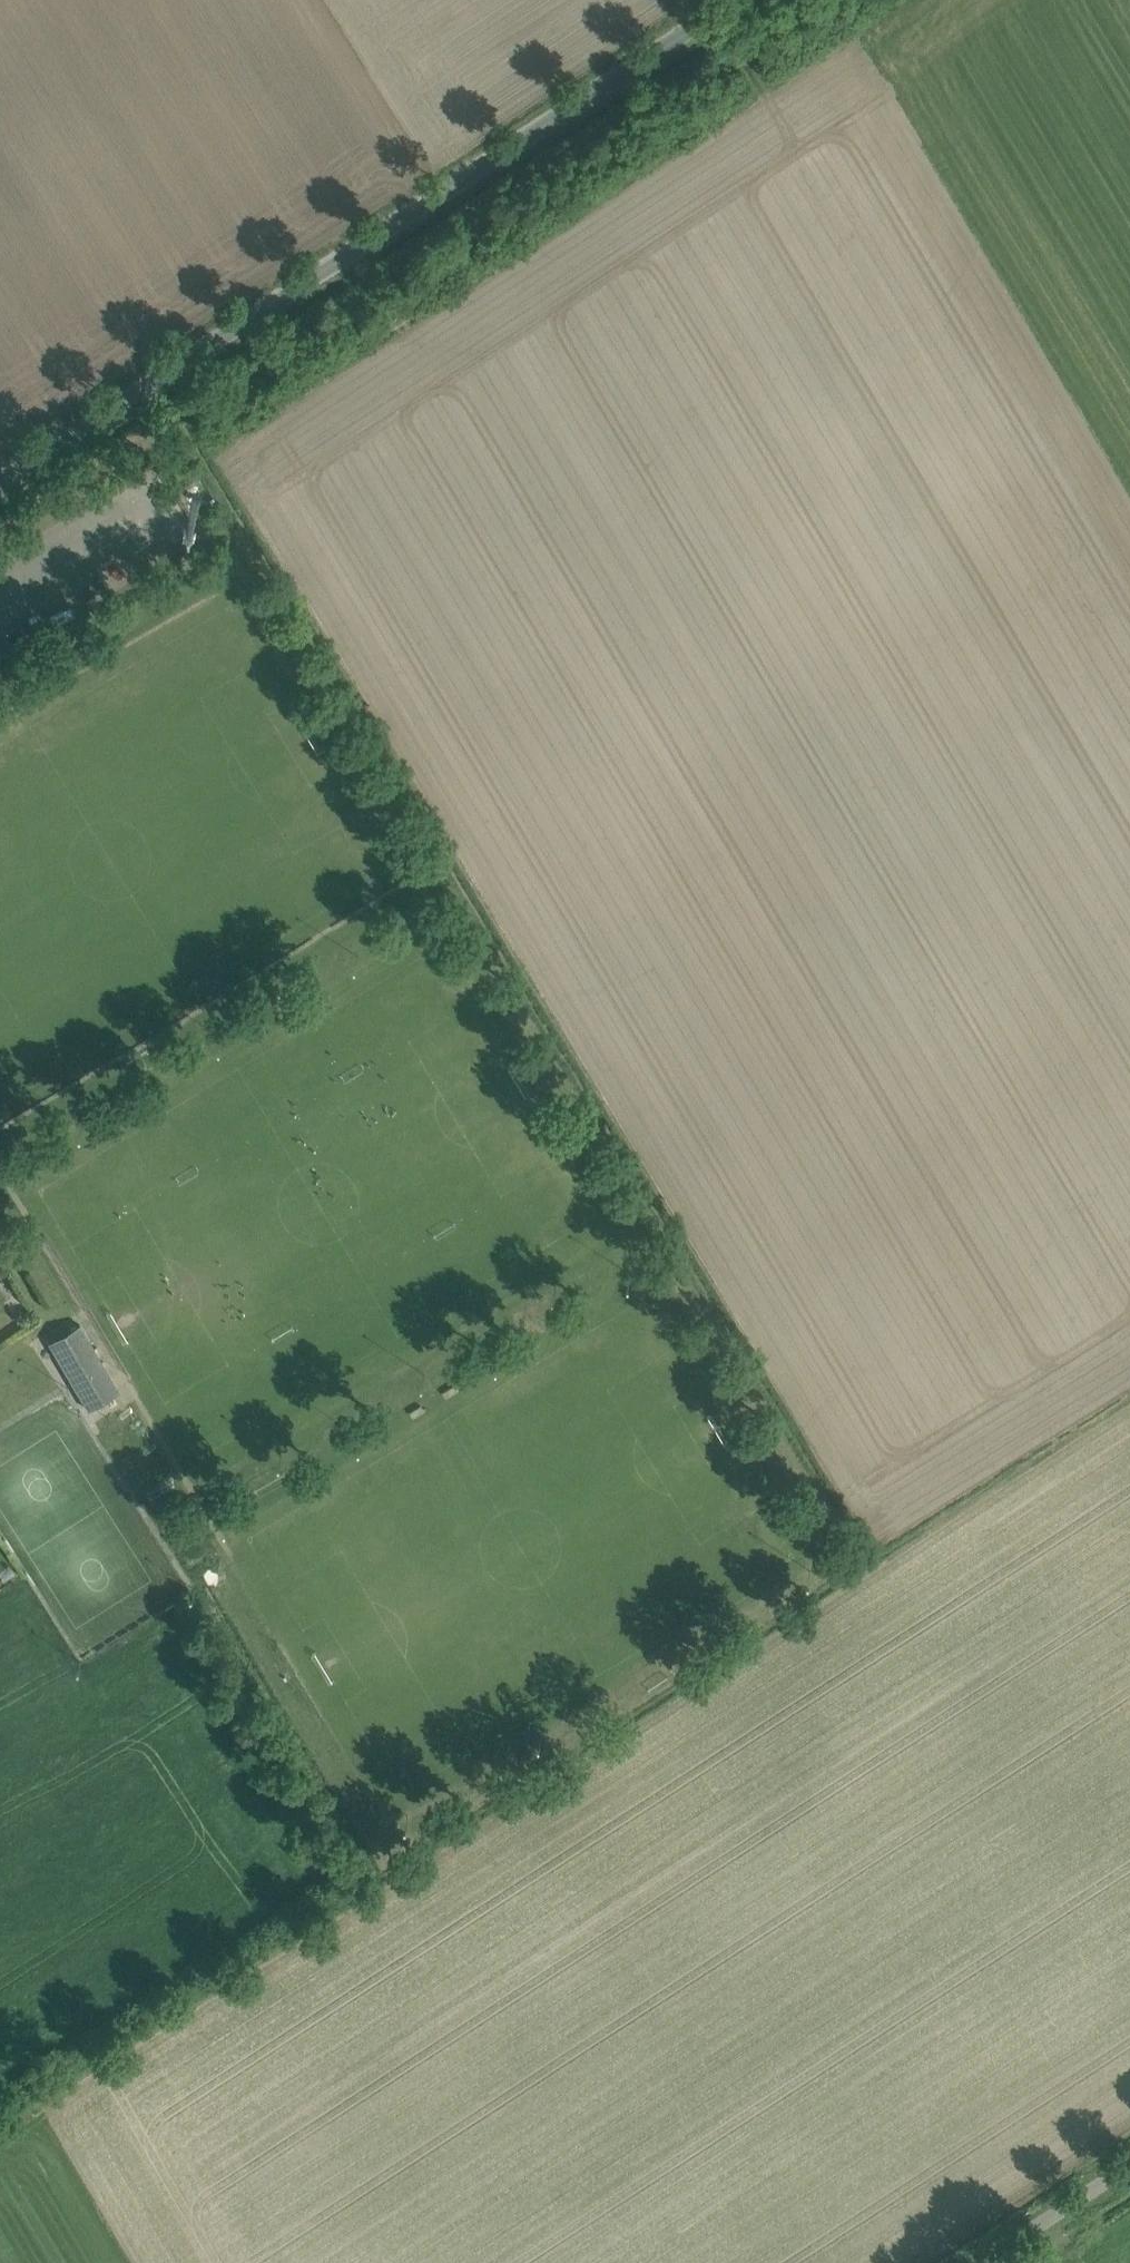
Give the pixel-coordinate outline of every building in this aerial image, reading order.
[(81,1322),(49,1341),(88,1407),(120,1389),(81,1322)]
